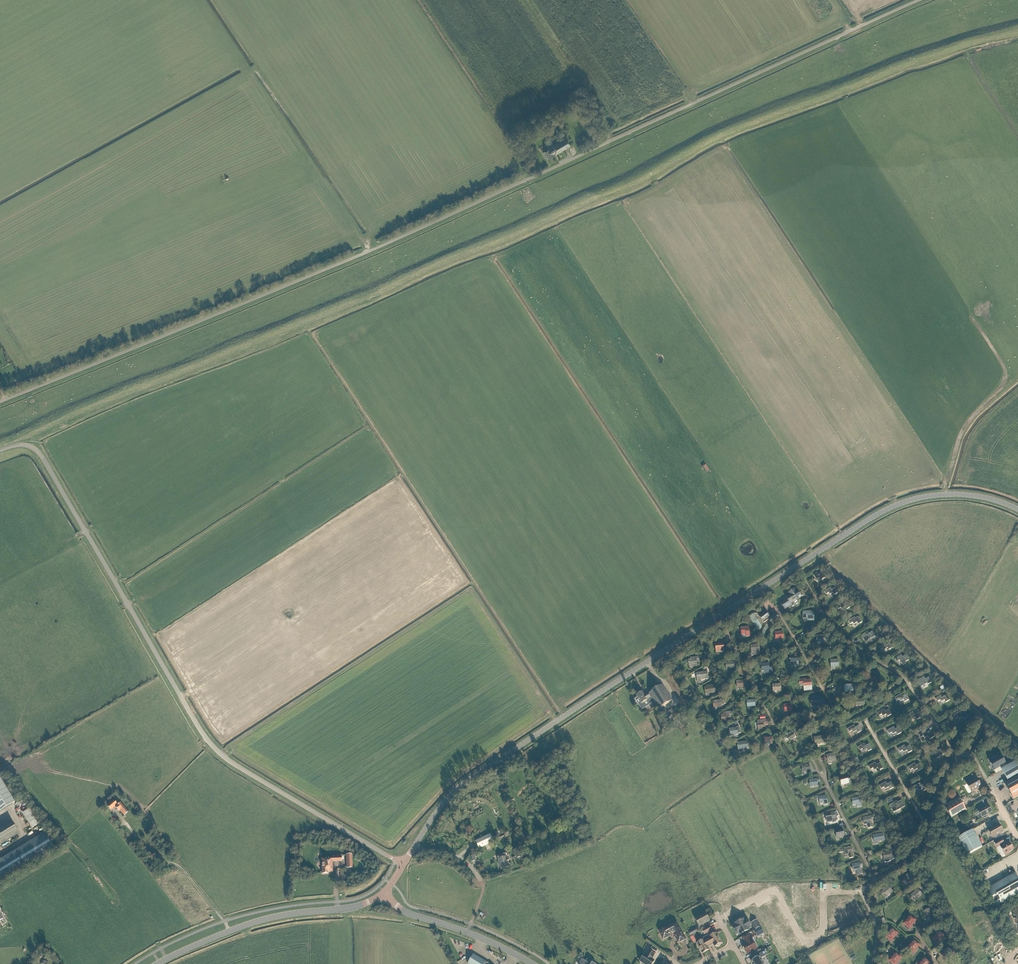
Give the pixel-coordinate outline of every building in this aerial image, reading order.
[(547,127),(546,128),(547,129),(547,130),(552,139),(555,137),(549,128),(548,129),(547,127)] [(550,148),(543,152),(547,159),(554,155),(553,154),(555,153),(556,154),(570,145),(565,136),(557,141),(556,138),(550,142),(547,144),(550,148)] [(788,600),(781,604),(785,609),(792,605),(791,604),(801,597),(797,591),(796,591),(795,589),(789,593),(791,595),(786,598),(788,600)] [(803,612),(803,619),(808,618),(808,621),(814,621),(814,611),(803,612)] [(765,612),(759,616),(764,623),(768,619),(772,625),(780,620),(776,614),(770,618),(766,612),(765,612)] [(749,628),(741,628),(742,635),(746,635),(746,637),(750,637),(749,628)] [(723,643),(715,644),(716,652),(724,651),(723,643)] [(759,644),(751,645),(752,652),(753,652),(754,655),(760,654),(759,644)] [(831,658),(825,662),(828,668),(840,661),(837,655),(834,657),(833,654),(829,656),(831,658)] [(901,656),(895,659),(897,662),(900,661),(901,663),(902,664),(902,665),(906,663),(905,662),(909,660),(906,655),(902,657),(901,656)] [(691,660),(688,660),(689,666),(697,665),(697,660),(698,660),(698,657),(690,658),(691,660)] [(769,664),(762,664),(762,671),(764,671),(765,673),(773,673),(773,668),(770,668),(769,664)] [(868,671),(865,673),(868,678),(872,677),(873,679),(876,677),(877,679),(881,677),(879,672),(875,674),(873,672),(870,674),(868,671)] [(701,679),(705,679),(708,678),(708,672),(697,673),(697,679),(697,683),(702,683),(701,679)] [(924,677),(917,681),(921,687),(927,684),(928,685),(932,682),(929,677),(925,679),(924,677)] [(805,679),(799,680),(799,684),(803,684),(804,692),(812,691),(811,680),(805,680),(805,679)] [(706,687),(704,688),(705,694),(716,692),(715,684),(706,685),(706,687)] [(654,701),(660,709),(673,701),(662,685),(649,693),(653,699),(654,701)] [(637,696),(638,697),(635,699),(642,709),(654,701),(653,699),(652,699),(648,694),(645,696),(642,692),(637,696)] [(822,696),(811,697),(811,702),(813,702),(814,707),(823,706),(822,699),(822,696)] [(721,701),(713,702),(714,708),(722,707),(722,705),(724,705),(724,700),(721,700),(721,701)] [(724,715),(721,715),(722,721),(730,721),(730,715),(732,715),(731,711),(729,711),(729,712),(724,712),(724,715)] [(913,712),(906,716),(908,719),(911,718),(912,719),(915,718),(917,720),(921,717),(918,712),(914,714),(913,712)] [(768,720),(757,721),(758,727),(758,730),(762,729),(762,727),(766,726),(766,725),(769,725),(768,720)] [(737,728),(730,729),(730,733),(729,733),(729,737),(734,737),(734,735),(738,735),(738,733),(740,733),(740,727),(737,727),(737,728)] [(787,735),(785,737),(788,741),(790,739),(791,740),(796,736),(794,734),(795,733),(794,731),(793,732),(792,731),(787,735)] [(932,733),(931,734),(930,732),(927,734),(925,731),(919,735),(921,738),(923,737),(924,739),(928,737),(929,740),(935,737),(932,733)] [(824,736),(814,738),(815,744),(825,742),(825,739),(824,739),(824,736)] [(748,742),(737,743),(738,750),(743,749),(746,749),(746,750),(749,750),(749,745),(748,745),(748,742)] [(937,749),(931,752),(932,755),(934,754),(935,756),(937,758),(940,756),(944,754),(941,749),(938,751),(937,749)] [(834,753),(826,755),(828,763),(836,760),(834,753)] [(1007,766),(1001,756),(990,762),(995,770),(997,769),(999,771),(1001,770),(1007,766)] [(1016,761),(1007,766),(1001,770),(1007,780),(1017,774),(1017,765),(1016,761)] [(809,764),(801,765),(802,772),(810,771),(809,764)] [(847,776),(839,778),(841,785),(849,783),(847,776)] [(1004,784),(1013,799),(1017,797),(1017,776),(1004,784)] [(15,802),(0,778),(0,812),(15,802)] [(819,778),(809,780),(810,787),(818,786),(818,783),(820,782),(819,778)] [(976,778),(967,784),(972,792),(981,787),(976,778)] [(826,795),(818,797),(819,798),(819,800),(820,804),(824,803),(824,806),(828,805),(826,795)] [(859,797),(851,799),(853,806),(856,805),(857,808),(861,807),(859,797)] [(965,810),(962,804),(959,799),(946,807),(951,818),(965,810)] [(114,801),(107,806),(111,810),(117,805),(114,801)] [(901,809),(905,807),(901,801),(898,803),(897,801),(889,805),(894,813),(900,809),(901,809)] [(121,803),(115,807),(119,812),(120,811),(124,816),(129,812),(121,803)] [(988,805),(978,811),(982,818),(983,817),(983,818),(984,818),(985,818),(986,817),(986,816),(986,815),(992,812),(988,805)] [(827,815),(825,815),(826,818),(827,823),(832,822),(833,823),(833,824),(836,822),(836,821),(838,820),(836,817),(839,816),(837,812),(834,813),(827,814),(827,815)] [(873,816),(863,818),(864,825),(868,824),(868,828),(872,827),(872,823),(871,820),(873,819),(873,816)] [(993,828),(989,830),(993,838),(1003,832),(1000,825),(997,826),(996,823),(995,823),(992,825),(993,828)] [(967,825),(958,830),(962,836),(970,831),(967,825)] [(0,827),(0,845),(9,840),(1,826),(0,827)] [(843,829),(835,831),(836,838),(844,836),(843,829)] [(982,847),(972,830),(957,838),(967,855),(982,847)] [(24,845),(35,862),(47,855),(46,855),(54,850),(44,833),(36,838),(36,837),(24,845)] [(883,833),(873,835),(874,843),(884,841),(883,833)] [(490,834),(475,841),(479,849),(494,842),(490,834)] [(1002,839),(995,843),(997,847),(1003,857),(1005,855),(1010,853),(1009,852),(1013,849),(1010,843),(1008,844),(1007,842),(1004,843),(1002,839)] [(23,870),(35,862),(24,845),(12,852),(23,870)] [(852,846),(843,848),(845,855),(849,854),(850,858),(854,858),(852,846)] [(516,850),(513,850),(516,857),(517,857),(517,858),(523,857),(520,848),(516,850)] [(883,853),(885,863),(891,861),(896,857),(894,854),(893,851),(883,853)] [(11,877),(23,870),(12,852),(0,859),(11,877)] [(509,852),(497,856),(501,869),(509,867),(507,861),(510,860),(509,856),(510,855),(509,852)] [(334,858),(321,859),(322,874),(328,873),(328,872),(333,871),(332,861),(342,861),(341,855),(334,856),(334,858)] [(0,859),(0,883),(11,877),(0,859)] [(862,862),(851,864),(853,872),(861,870),(860,867),(863,866),(862,862)] [(1015,873),(987,889),(997,907),(1017,895),(1017,879),(1015,873)] [(902,883),(903,882),(904,881),(908,884),(913,879),(908,874),(900,881),(902,883)] [(748,882),(737,888),(742,896),(752,890),(748,882)] [(888,886),(880,893),(882,895),(884,893),(887,897),(893,892),(888,886)] [(917,889),(909,897),(911,899),(913,896),(917,900),(923,895),(917,889)] [(774,900),(766,905),(769,910),(777,906),(774,900)] [(777,906),(769,910),(771,915),(780,910),(777,906)] [(929,908),(924,911),(927,918),(933,916),(929,908)] [(780,910),(771,915),(774,920),(782,915),(780,910)] [(705,913),(695,919),(699,926),(709,920),(705,913)] [(782,915),(774,920),(777,925),(785,920),(782,915)] [(908,927),(916,921),(912,915),(904,921),(908,927)] [(732,927),(736,934),(741,932),(742,934),(749,930),(748,929),(751,927),(747,920),(744,921),(742,917),(735,921),(737,924),(732,927)] [(751,923),(755,930),(760,927),(757,920),(751,923)] [(665,927),(659,930),(663,938),(670,935),(669,934),(670,934),(669,933),(671,932),(671,933),(673,934),(674,933),(679,943),(685,939),(683,935),(682,935),(679,929),(680,928),(677,923),(666,928),(665,927)] [(787,923),(778,928),(781,933),(790,928),(787,923)] [(757,937),(764,934),(761,928),(754,932),(757,937)] [(790,928),(781,933),(784,938),(792,933),(790,928)] [(898,933),(892,928),(886,936),(891,940),(898,933)] [(944,935),(938,930),(932,938),(937,943),(944,935)] [(708,935),(706,936),(710,945),(712,943),(714,947),(716,946),(717,946),(718,946),(719,945),(720,944),(721,943),(716,933),(709,937),(708,935)] [(792,933),(784,938),(786,942),(795,938),(792,933)] [(745,945),(743,947),(747,954),(756,949),(753,942),(752,942),(748,934),(741,938),(745,945)] [(710,945),(706,936),(703,938),(704,940),(697,944),(702,953),(709,949),(707,946),(710,945)] [(795,938),(786,942),(789,947),(797,942),(795,938)] [(919,945),(914,940),(908,948),(913,952),(919,945)] [(797,942),(789,947),(792,952),(800,948),(797,942)] [(953,952),(948,948),(942,955),(947,960),(953,952)] [(640,961),(644,963),(652,963),(654,961),(652,959),(655,954),(649,951),(646,956),(644,954),(640,961)] [(761,958),(767,955),(765,951),(758,955),(759,956),(751,961),(753,963),(764,963),(761,958)] [(896,953),(889,960),(894,963),(895,963),(901,957),(896,953)] [(486,962),(474,955),(468,963),(469,963),(484,963),(486,962)]
